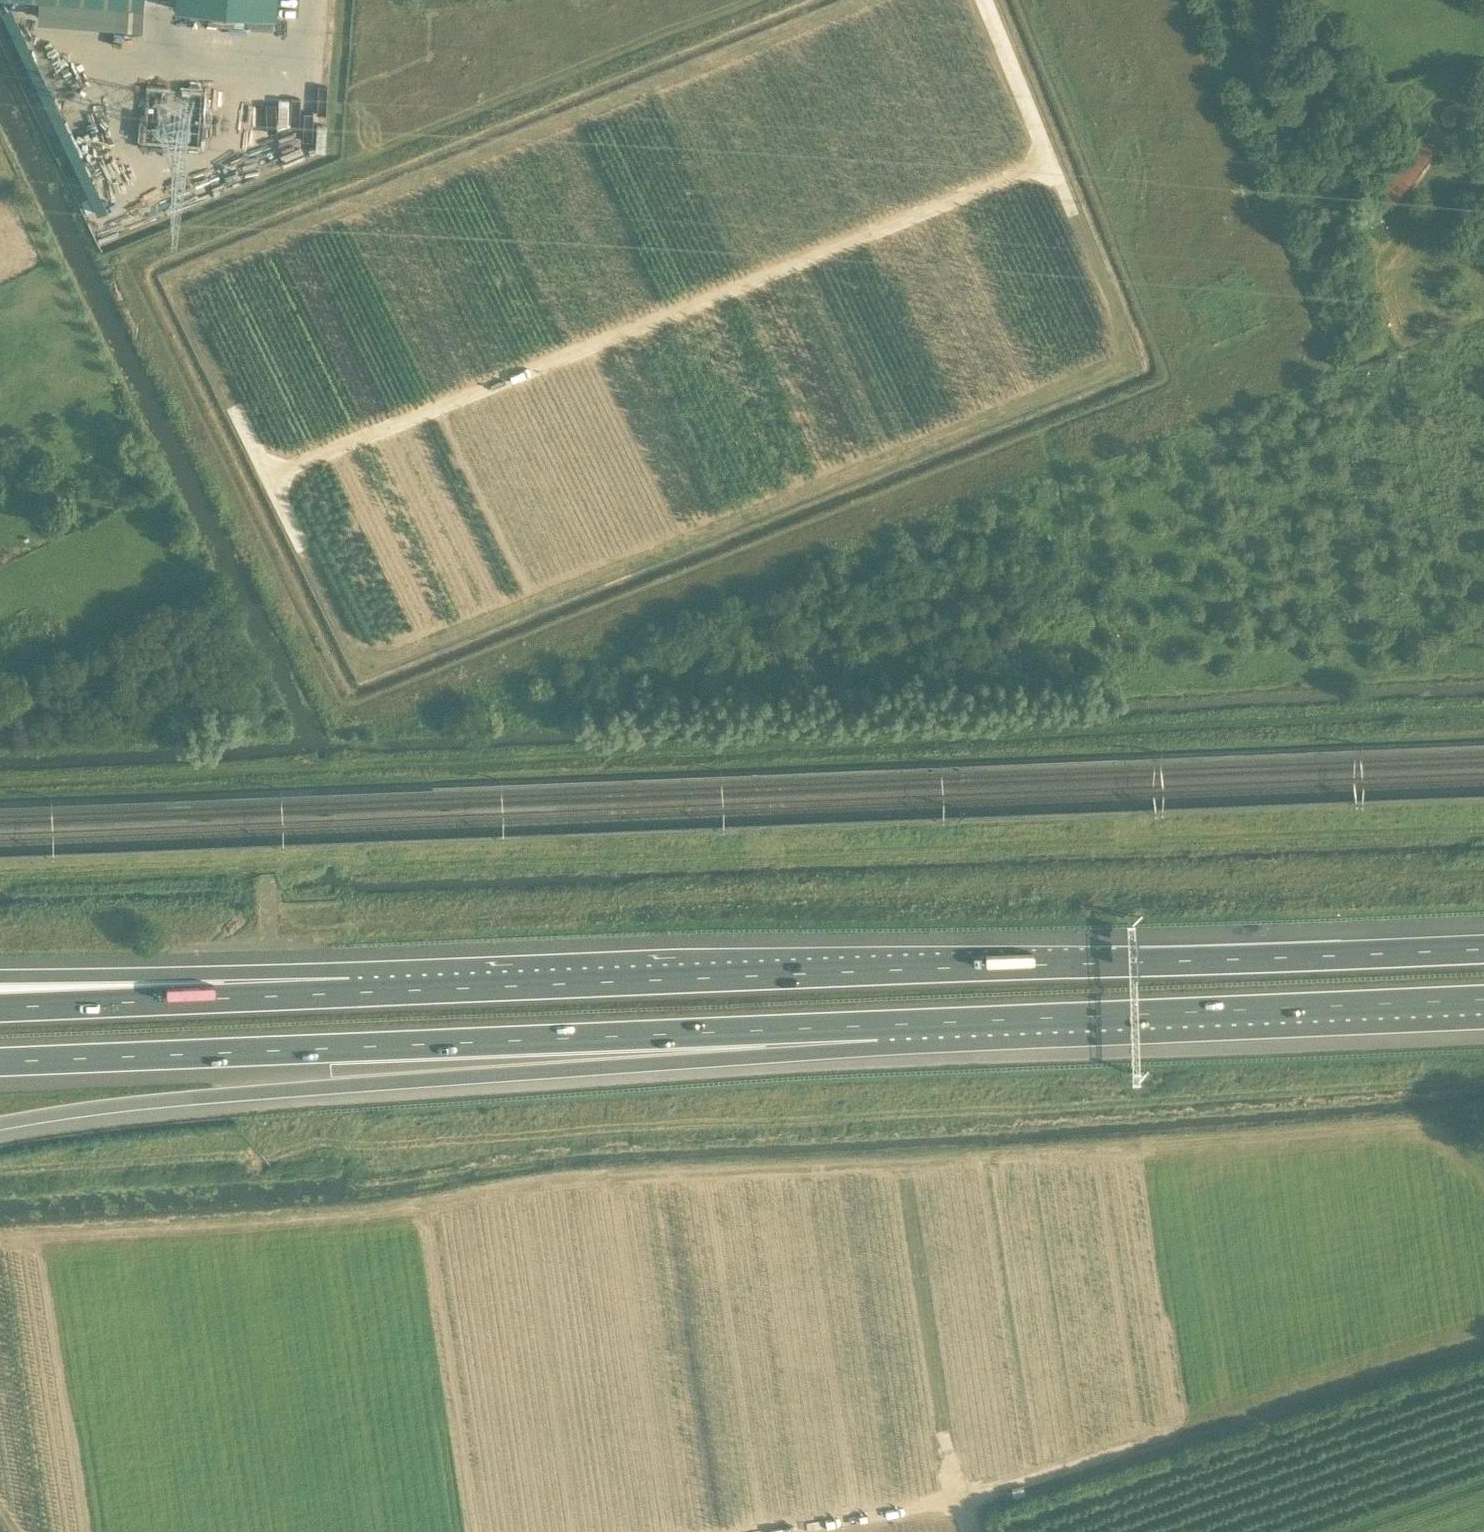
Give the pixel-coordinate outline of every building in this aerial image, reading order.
[(109,3),(114,16),(97,22),(136,25),(137,0),(64,0),(109,3)] [(274,16),(276,0),(175,0),(174,8),(274,16)] [(1455,103),(1447,106),(1443,113),(1446,121),(1453,124),(1461,122),(1465,115),(1462,107),(1455,103)] [(294,114),(301,135),(320,129),(312,108),(294,114)] [(1420,136),(1379,190),(1395,202),(1436,148),(1420,136)]
